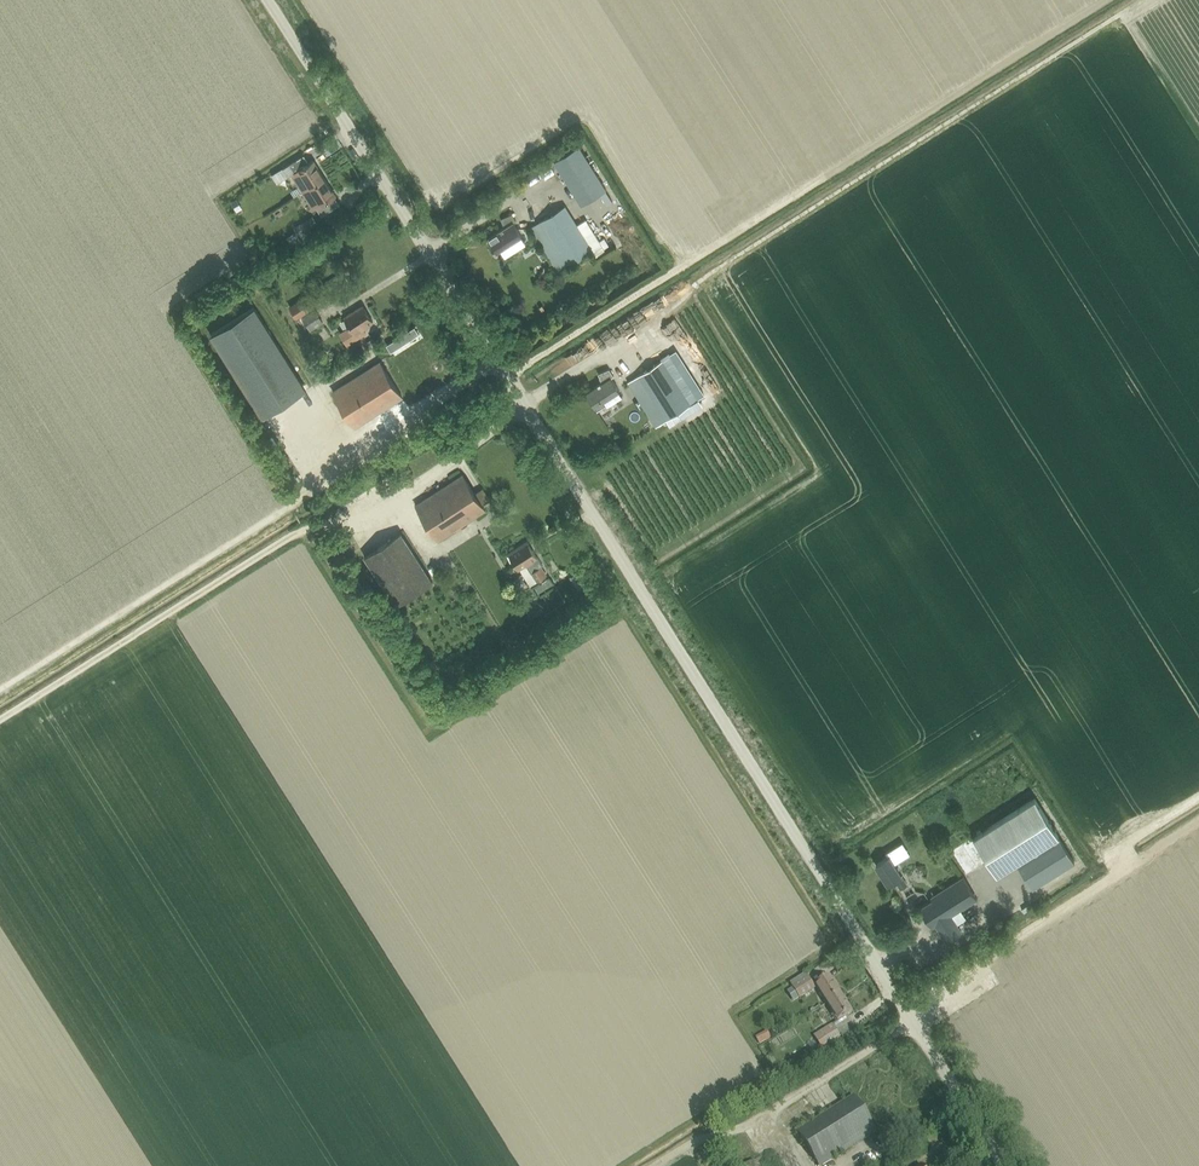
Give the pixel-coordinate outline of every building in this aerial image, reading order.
[(581,205),(606,189),(580,146),(554,162),(581,205)] [(325,179),(313,161),(309,164),(304,156),(283,169),(288,177),(293,174),(304,192),(325,179)] [(335,198),(336,197),(325,179),(304,192),(315,210),(317,209),(322,216),(340,205),(335,198)] [(587,220),(577,226),(565,206),(530,228),(559,272),(593,251),(597,256),(605,251),(604,248),(608,245),(604,238),(600,241),(587,220)] [(299,235),(316,224),(317,224),(312,215),(294,227),(299,235)] [(497,252),(522,236),(513,223),(516,221),(512,215),(501,219),(504,228),(488,239),(497,252)] [(315,290),(290,306),(297,318),(323,301),(315,290)] [(364,328),(373,322),(363,306),(344,318),(349,326),(339,333),(347,346),(363,336),(369,345),(375,341),(369,331),(367,333),(364,328)] [(253,308),(212,334),(263,417),(305,391),(253,308)] [(316,310),(302,318),(310,331),(323,322),(316,310)] [(657,426),(692,404),(699,399),(669,353),(662,357),(663,360),(629,382),(657,426)] [(355,428),(402,398),(380,362),(333,392),(355,428)] [(602,401),(619,391),(611,378),(613,376),(609,369),(598,374),(602,383),(586,393),(590,400),(590,401),(596,411),(605,406),(602,401)] [(439,541),(486,510),(462,475),(416,506),(439,541)] [(395,607),(433,582),(401,533),(363,558),(395,607)] [(536,558),(527,542),(508,554),(518,570),(526,565),(531,573),(532,573),(537,582),(545,577),(539,568),(543,566),(537,557),(536,558)] [(1035,799),(951,852),(966,876),(991,860),(999,873),(1016,863),(1032,888),(1074,862),(1035,799)] [(901,888),(906,885),(888,857),(876,865),(888,884),(895,880),(901,888)] [(966,918),(960,909),(977,899),(963,877),(931,897),(933,900),(921,908),(933,927),(936,925),(946,941),(961,932),(957,925),(966,918)] [(800,998),(814,989),(805,975),(791,984),(793,987),(787,991),(793,1002),(800,998)] [(827,1004),(841,995),(829,977),(815,986),(827,1004)] [(838,1022),(852,1013),(841,995),(827,1004),(838,1022)] [(834,1026),(819,1036),(823,1042),(838,1033),(834,1026)] [(876,1132),(854,1096),(798,1132),(819,1165),(822,1165),(876,1132)]
